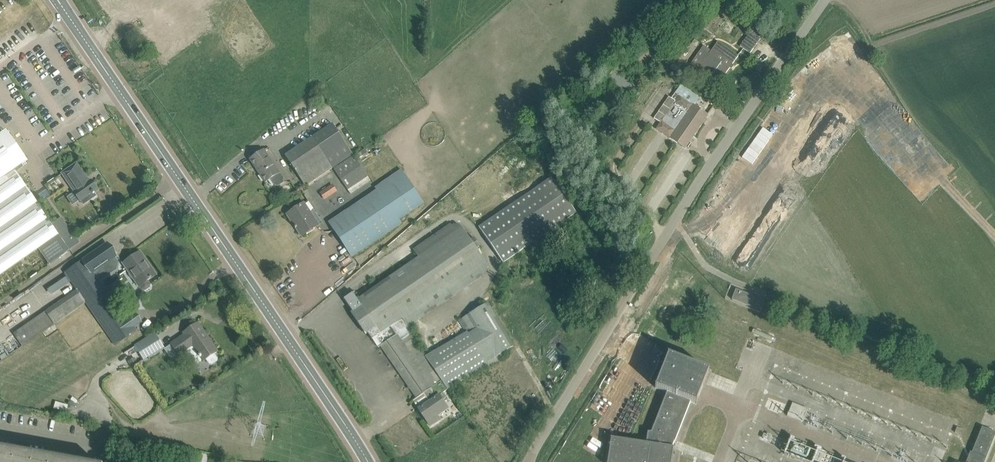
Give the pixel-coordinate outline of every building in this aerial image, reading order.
[(723,4),(719,10),(726,15),(730,9),(723,4)] [(675,22),(666,30),(671,35),(680,27),(675,22)] [(751,32),(740,46),(742,48),(750,53),(760,39),(756,36),(753,33),(752,33),(751,32)] [(690,64),(719,84),(738,56),(730,50),(718,41),(711,50),(703,45),(690,64)] [(619,65),(604,79),(622,97),(636,84),(622,69),(619,65)] [(657,129),(685,148),(707,115),(680,96),(675,93),(671,98),(669,97),(654,118),(661,123),(657,129)] [(333,123),(285,155),(306,186),(354,154),(333,123)] [(1,135),(0,135),(0,276),(39,249),(49,265),(70,251),(25,187),(15,172),(22,166),(23,166),(1,135)] [(266,149),(250,160),(254,165),(257,164),(258,166),(257,168),(256,169),(259,173),(265,182),(271,178),(275,185),(278,186),(284,182),(284,179),(285,179),(266,149)] [(355,155),(334,169),(348,189),(368,175),(355,155)] [(75,192),(74,192),(80,201),(92,193),(93,194),(95,193),(94,192),(97,190),(91,181),(88,183),(85,178),(86,177),(77,163),(62,173),(75,192)] [(352,257),(378,240),(402,223),(399,219),(423,203),(401,171),(376,188),(378,190),(329,222),(352,257)] [(552,177),(479,227),(503,263),(576,213),(552,177)] [(320,193),(324,199),(337,191),(333,184),(320,193)] [(41,200),(50,194),(46,189),(38,195),(41,200)] [(302,236),(317,226),(302,204),(287,214),(293,222),(295,222),(297,226),(294,227),(295,229),(296,228),(302,236)] [(418,409),(426,420),(436,413),(438,416),(448,409),(446,406),(444,402),(447,400),(443,393),(448,389),(487,365),(487,367),(504,357),(502,354),(502,353),(501,353),(507,350),(508,350),(508,349),(512,346),(513,347),(513,346),(513,345),(512,345),(508,338),(508,337),(507,337),(503,330),(503,329),(502,329),(498,321),(498,320),(497,320),(493,313),(493,312),(492,312),(488,304),(487,303),(487,304),(470,314),(469,314),(469,315),(459,320),(466,332),(425,357),(410,334),(412,332),(406,324),(461,287),(457,281),(485,262),(484,261),(480,256),(481,256),(480,255),(476,250),(476,249),(480,246),(474,238),(470,241),(470,240),(469,240),(466,235),(466,234),(465,234),(462,229),(462,228),(357,300),(353,293),(344,299),(353,312),(351,313),(366,335),(368,333),(372,340),(372,339),(378,348),(381,346),(417,398),(424,394),(429,402),(418,409)] [(106,244),(64,273),(66,276),(71,283),(76,290),(85,303),(106,333),(114,346),(136,331),(133,327),(127,318),(102,281),(118,270),(119,263),(106,244)] [(148,281),(156,275),(155,274),(153,276),(143,262),(145,260),(140,252),(123,263),(142,290),(145,291),(150,288),(150,284),(148,281)] [(736,289),(731,300),(750,307),(755,297),(736,289)] [(502,314),(512,330),(515,329),(505,312),(502,314)] [(214,354),(217,351),(207,337),(205,339),(196,325),(198,324),(198,323),(184,333),(185,335),(171,344),(179,355),(192,346),(203,361),(206,359),(209,364),(212,364),(217,361),(217,359),(214,354)] [(146,359),(164,348),(155,334),(137,345),(146,359)] [(675,441),(691,402),(696,404),(709,371),(668,355),(655,388),(667,392),(651,432),(648,432),(645,444),(611,438),(607,461),(672,461),(674,447),(672,447),(672,446),(674,441),(675,441)] [(783,411),(787,402),(774,397),(770,406),(783,411)] [(787,416),(803,422),(808,409),(792,403),(787,416)] [(994,436),(994,433),(982,427),(972,453),(970,452),(966,461),(985,461),(994,436)] [(821,449),(820,451),(809,447),(807,455),(812,457),(810,461),(860,461),(821,449)] [(0,449),(0,461),(73,461),(0,449)]
